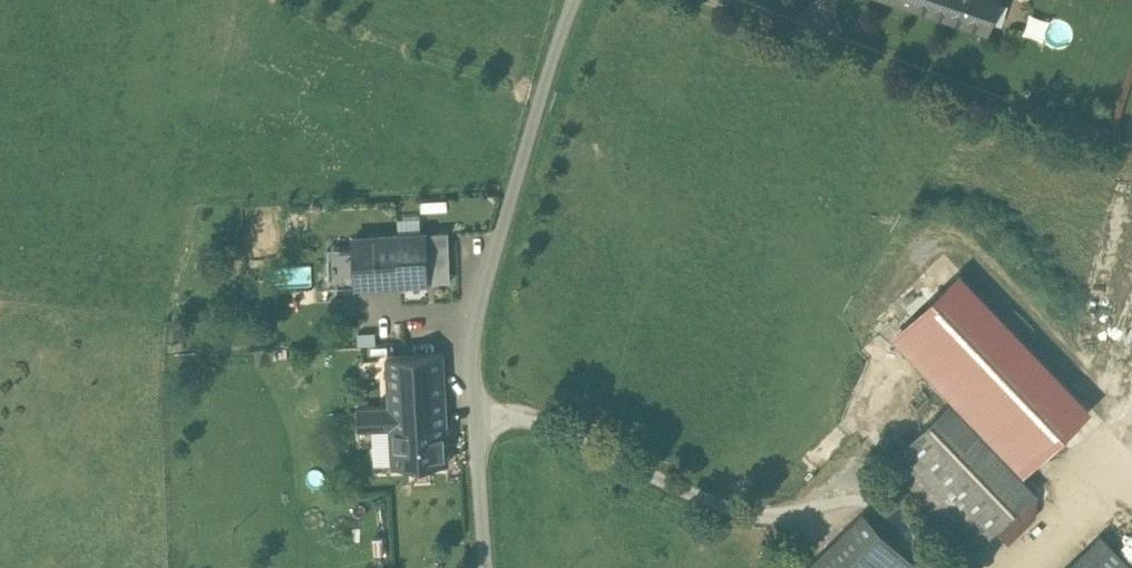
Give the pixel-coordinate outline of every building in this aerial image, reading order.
[(987,31),(998,0),(897,0),(987,31)] [(328,286),(426,281),(424,231),(353,235),(354,256),(327,258),(328,286)] [(424,231),(426,281),(450,280),(448,231),(424,231)] [(387,357),(389,402),(390,425),(392,464),(448,461),(442,354),(387,357)] [(950,401),(1010,464),(1043,432),(983,369),(950,401)] [(950,401),(877,470),(963,560),(1035,491),(1010,464),(950,401)] [(390,425),(389,402),(356,403),(357,427),(390,425)] [(896,544),(863,510),(803,567),(872,567),(896,544)] [(1064,567),(1122,567),(1128,562),(1101,533),(1064,567)] [(872,567),(911,567),(915,564),(896,544),(872,567)]
